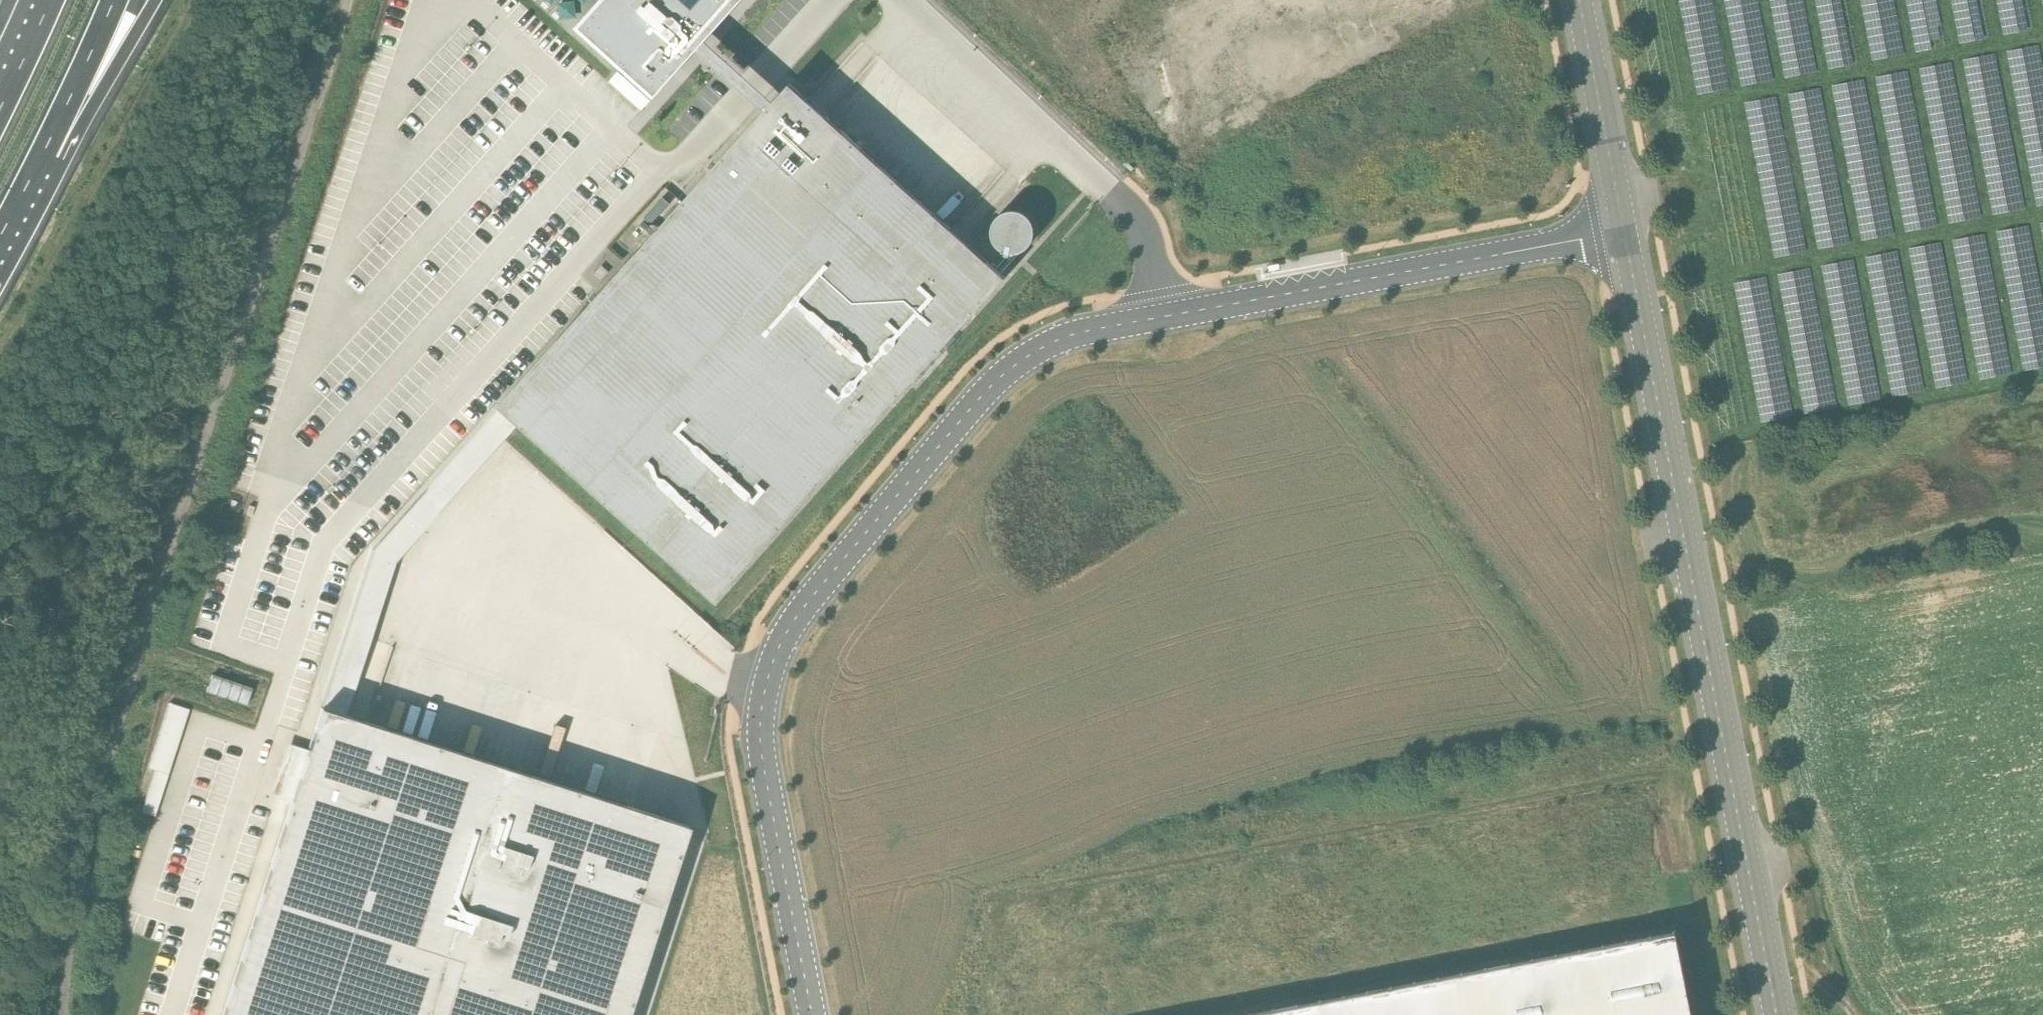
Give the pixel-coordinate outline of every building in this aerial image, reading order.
[(656,95),(696,51),(705,41),(742,0),(604,0),(580,27),(656,95)] [(1986,37),(1980,0),(1955,0),(1962,41),(1986,37)] [(2003,32),(2028,29),(2024,0),(1999,0),(2003,32)] [(1776,78),(1764,4),(1745,7),(1745,10),(1734,11),(1745,83),(1776,78)] [(715,601),(1006,278),(790,83),(773,102),(705,41),(696,51),(764,112),(499,406),(500,408),(513,419),(519,424),(715,601)] [(1995,52),(1966,58),(1995,212),(2024,207),(1995,52)] [(2042,295),(2031,225),(2001,230),(2012,303),(2031,300),(2030,297),(2042,295)] [(288,761),(285,761),(283,761),(281,763),(281,766),(281,768),(282,770),(284,771),(277,795),(292,800),(291,802),(223,1014),(628,1014),(689,826),(346,715),(353,694),(396,562),(506,439),(507,437),(509,435),(519,424),(513,419),(500,408),(491,418),(373,550),(322,708),(321,708),(308,750),(307,752),(292,747),(288,761)] [(252,689),(212,676),(206,692),(246,706),(252,689)] [(183,739),(193,705),(175,700),(165,734),(183,739)] [(154,789),(146,810),(156,813),(163,792),(154,789)] [(1675,933),(1252,1014),(1691,1014),(1675,933)]
